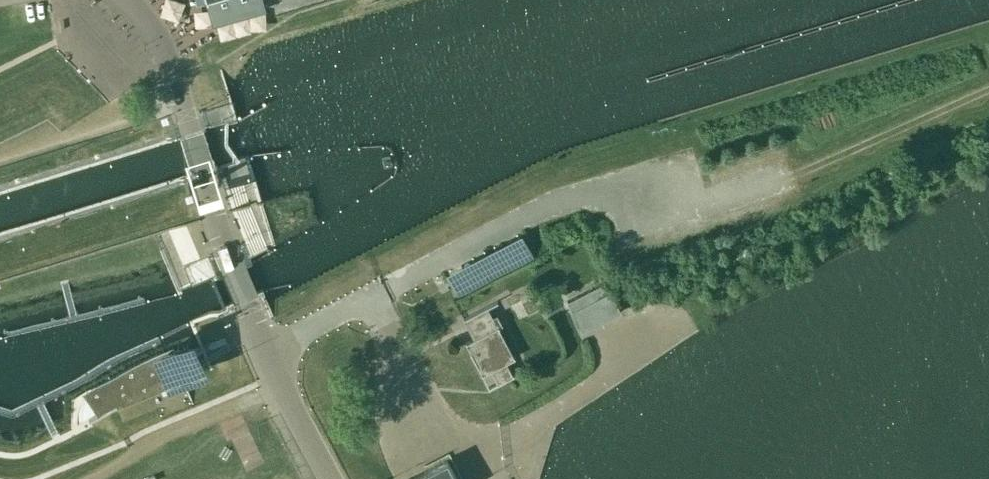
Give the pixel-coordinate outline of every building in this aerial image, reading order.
[(63,97),(49,103),(53,114),(67,109),(63,97)] [(621,309),(609,289),(604,280),(567,299),(572,310),(584,330),(621,309)] [(521,301),(516,292),(505,298),(509,306),(521,301)] [(536,310),(531,299),(519,304),(524,315),(536,310)] [(473,337),(464,341),(481,373),(491,368),(498,382),(514,374),(513,372),(512,373),(505,360),(515,355),(514,354),(512,354),(497,326),(502,324),(496,313),(492,316),(487,306),(464,319),(473,337)] [(198,356),(190,336),(156,350),(169,383),(203,369),(199,360),(198,358),(198,356)] [(82,393),(97,416),(102,413),(102,409),(102,408),(102,405),(103,402),(103,400),(103,399),(104,399),(104,398),(105,396),(106,395),(108,392),(111,389),(114,387),(117,385),(119,389),(124,387),(127,386),(129,384),(130,384),(133,381),(135,379),(138,376),(139,375),(140,374),(143,372),(147,370),(150,369),(152,368),(154,368),(157,368),(161,370),(164,372),(165,373),(166,374),(169,377),(172,382),(173,384),(175,383),(183,380),(172,349),(82,393)] [(166,374),(165,373),(164,372),(161,370),(157,368),(154,368),(152,368),(150,369),(147,370),(143,372),(140,374),(139,375),(138,376),(135,379),(133,381),(130,384),(129,384),(127,386),(124,387),(119,389),(117,385),(114,387),(111,389),(108,392),(106,395),(105,396),(104,398),(104,399),(103,399),(103,400),(103,402),(102,405),(102,408),(102,409),(102,413),(97,416),(88,419),(89,421),(118,409),(122,420),(187,394),(191,403),(192,402),(188,393),(186,387),(183,381),(183,380),(175,383),(173,384),(172,382),(169,377),(166,374)] [(446,458),(407,478),(457,478),(446,458)]
